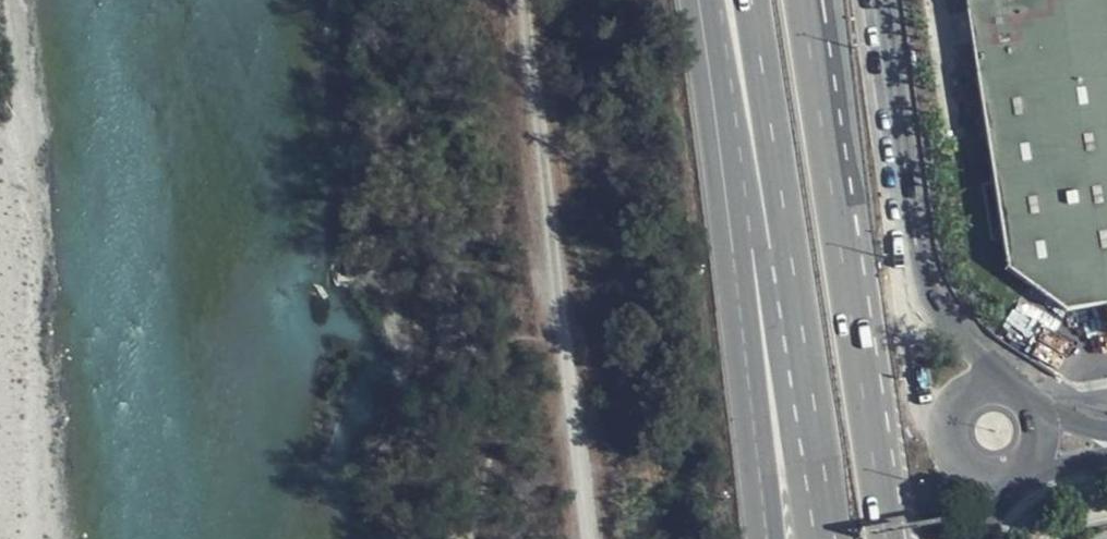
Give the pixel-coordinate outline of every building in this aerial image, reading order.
[(1008,270),(1065,312),(1106,310),(1106,0),(964,0),(1008,270)]
